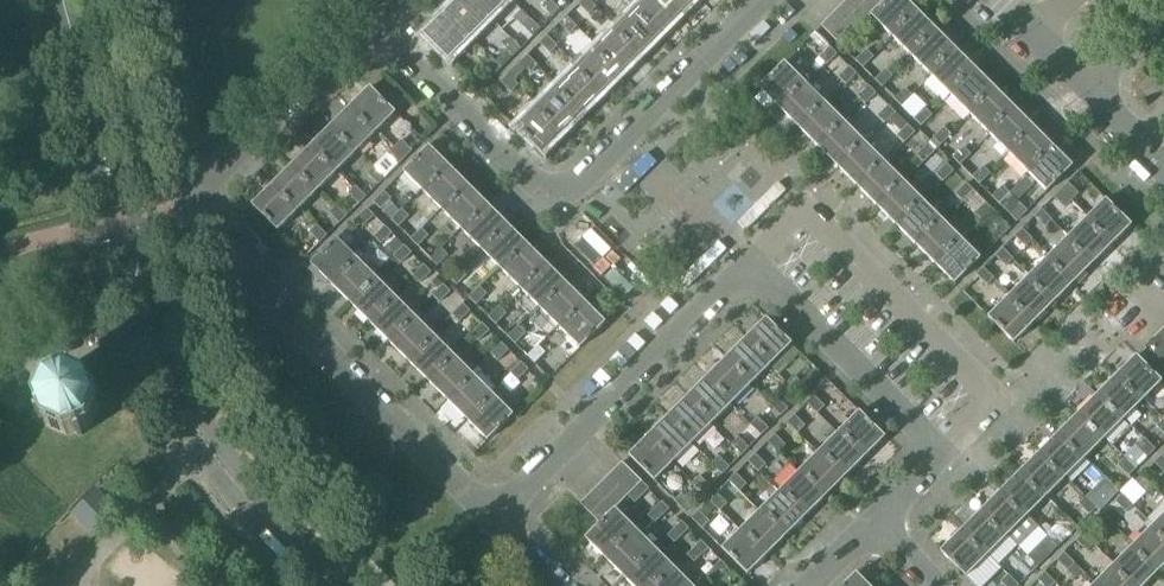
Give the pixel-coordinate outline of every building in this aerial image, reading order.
[(446,11),(471,37),(491,17),(473,0),(457,0),(446,11)] [(491,17),(508,0),(473,0),(491,17)] [(553,3),(551,0),(548,0),(542,6),(553,17),(560,9),(553,3)] [(579,3),(589,14),(596,7),(590,0),(582,0),(579,3)] [(636,8),(662,33),(681,14),(667,0),(644,0),(636,8)] [(681,14),(695,0),(667,0),(681,14)] [(870,15),(872,14),(858,0),(847,0),(842,5),(861,24),(870,15)] [(872,14),(882,3),(879,0),(858,0),(872,14)] [(893,38),(918,12),(906,0),(885,0),(882,3),(872,14),(870,15),(893,38)] [(851,35),(861,24),(842,5),(831,15),(851,35)] [(636,8),(616,27),(642,53),(662,33),(636,8)] [(514,16),(534,36),(541,29),(521,9),(514,16)] [(471,37),(446,11),(423,34),(448,60),(471,37)] [(893,38),(912,57),(937,31),(918,12),(893,38)] [(840,45),(851,35),(831,15),(821,26),(840,45)] [(567,16),(559,23),(570,33),(577,26),(567,16)] [(616,27),(597,46),(623,72),(642,53),(616,27)] [(912,57),(931,76),(957,51),(937,31),(912,57)] [(815,32),(804,43),(826,65),(837,54),(815,32)] [(539,43),(550,53),(558,46),(547,35),(539,43)] [(507,49),(495,61),(502,68),(521,48),(511,37),(503,45),(507,49)] [(597,46),(578,66),(603,92),(623,72),(597,46)] [(855,61),(863,68),(873,58),(866,50),(855,61)] [(931,76),(951,96),(976,70),(957,51),(931,76)] [(528,55),(508,74),(515,81),(527,69),(531,73),(538,65),(528,55)] [(502,68),(495,61),(491,57),(484,64),(495,75),(502,68)] [(759,88),(780,110),(806,85),(784,63),(759,88)] [(578,66),(558,85),(584,111),(603,92),(578,66)] [(839,77),(846,85),(857,74),(849,67),(839,77)] [(875,80),(881,87),(892,76),(885,70),(875,80)] [(951,96),(970,115),(996,90),(976,70),(951,96)] [(515,81),(508,74),(501,81),(512,91),(519,85),(515,81)] [(892,76),(881,87),(901,107),(912,96),(892,76)] [(558,85),(539,105),(564,130),(584,111),(558,85)] [(780,110),(800,130),(826,104),(806,85),(780,110)] [(876,93),(868,86),(858,97),(865,104),(876,93)] [(370,87),(352,106),(377,131),(395,113),(370,87)] [(970,115),(990,134),(1015,109),(996,90),(970,115)] [(800,130),(820,149),(845,124),(826,104),(800,130)] [(564,130),(539,105),(516,127),(542,153),(564,130)] [(884,123),(889,119),(895,113),(888,105),(877,116),(884,123)] [(352,106),(332,125),(358,150),(377,131),(352,106)] [(913,119),(920,126),(931,115),(924,108),(913,119)] [(990,134),(1009,154),(1034,128),(1015,109),(990,134)] [(895,113),(889,119),(901,131),(897,135),(904,143),(914,132),(895,113)] [(820,149),(839,168),(865,143),(845,124),(820,149)] [(332,125),(312,145),(338,170),(358,150),(332,125)] [(930,141),(937,148),(950,135),(943,128),(930,141)] [(1009,154),(1028,173),(1054,148),(1034,128),(1009,154)] [(401,141),(394,148),(404,158),(411,151),(401,141)] [(839,168),(859,188),(884,162),(865,143),(839,168)] [(916,155),(923,162),(934,151),(927,144),(916,155)] [(312,145),(293,164),(319,189),(338,170),(312,145)] [(404,172),(422,190),(447,165),(429,146),(404,172)] [(952,158),(959,165),(970,154),(963,147),(952,158)] [(404,158),(394,148),(387,154),(397,165),(404,158)] [(1054,148),(1028,173),(1047,191),(1072,166),(1054,148)] [(859,188),(878,207),(903,182),(884,162),(859,188)] [(293,164),(274,184),(299,209),(319,189),(293,164)] [(936,174),(943,181),(953,171),(946,164),(936,174)] [(422,190),(441,210),(467,185),(447,165),(422,190)] [(971,177),(979,184),(989,174),(982,166),(971,177)] [(367,174),(378,185),(385,177),(375,167),(367,174)] [(878,207),(897,227),(923,201),(903,182),(878,207)] [(973,190),(965,183),(949,200),(956,207),(973,190)] [(1068,183),(1061,190),(1071,200),(1078,193),(1068,183)] [(299,209),(274,184),(252,205),(277,231),(299,209)] [(441,210),(460,229),(486,203),(467,185),(441,210)] [(348,193),(359,204),(366,197),(355,186),(348,193)] [(991,196),(998,204),(1009,193),(1001,186),(991,196)] [(1071,200),(1061,190),(1054,197),(1064,207),(1071,200)] [(373,202),(380,209),(391,199),(383,192),(373,202)] [(1105,199),(1088,217),(1113,242),(1131,225),(1105,199)] [(897,227),(917,246),(942,221),(923,201),(897,227)] [(992,210),(985,202),(974,213),(981,220),(992,210)] [(460,229),(480,248),(505,223),(486,203),(460,229)] [(1020,204),(1009,215),(1016,222),(1027,211),(1020,204)] [(328,213),(339,223),(346,216),(336,206),(328,213)] [(367,208),(356,219),(364,226),(374,216),(367,208)] [(410,216),(402,209),(391,221),(398,228),(410,216)] [(1041,209),(1034,216),(1045,227),(1052,220),(1041,209)] [(1088,217),(1068,236),(1094,262),(1113,242),(1088,217)] [(917,246),(936,265),(962,240),(942,221),(917,246)] [(993,231),(1000,238),(1010,228),(1003,221),(993,231)] [(480,248),(499,268),(525,242),(505,223),(480,248)] [(309,232),(320,243),(327,236),(316,225),(309,232)] [(392,234),(385,227),(375,237),(382,244),(392,234)] [(411,240),(418,247),(428,237),(421,229),(411,239),(411,240)] [(1022,229),(1015,236),(1025,246),(1032,239),(1022,229)] [(1068,236),(1049,256),(1074,281),(1094,262),(1068,236)] [(396,255),(405,246),(396,238),(387,246),(396,255)] [(311,264),(329,282),(355,257),(337,239),(311,264)] [(962,240),(936,265),(954,284),(980,258),(962,240)] [(499,268),(519,287),(544,262),(525,242),(499,268)] [(412,253),(405,246),(396,255),(394,257),(401,264),(412,253)] [(1002,248),(995,255),(1006,266),(1013,259),(1002,248)] [(430,259),(437,266),(448,256),(440,249),(430,259)] [(1049,256),(1029,275),(1055,301),(1074,281),(1049,256)] [(329,282),(348,301),(374,276),(355,257),(329,282)] [(519,287),(538,306),(563,281),(544,262),(519,287)] [(431,272),(424,265),(413,276),(421,283),(431,272)] [(449,279),(456,286),(467,275),(460,268),(449,279)] [(983,268),(976,275),(986,285),(993,278),(983,268)] [(1029,275),(1010,295),(1035,320),(1055,301),(1029,275)] [(348,301),(368,321),(394,296),(374,276),(348,301)] [(538,306),(557,326),(583,300),(563,281),(538,306)] [(433,295),(440,302),(450,292),(443,285),(433,295)] [(469,298),(476,305),(486,295),(479,288),(469,298)] [(1035,320),(1010,295),(988,317),(1013,343),(1035,320)] [(368,321),(388,341),(413,315),(394,296),(368,321)] [(583,300),(557,326),(580,348),(605,323),(583,300)] [(470,311),(463,304),(452,315),(459,322),(470,311)] [(488,318),(495,325),(506,314),(499,307),(488,318)] [(388,341),(407,360),(432,335),(413,315),(388,341)] [(765,318),(743,340),(769,365),(791,343),(765,318)] [(489,331),(482,324),(472,334),(479,341),(489,331)] [(508,337),(515,344),(525,334),(518,326),(508,337)] [(1163,328),(1153,338),(1163,349),(1163,328)] [(407,360),(426,379),(452,354),(432,335),(407,360)] [(1153,338),(1144,347),(1163,367),(1163,349),(1153,338)] [(743,340),(724,359),(750,385),(769,365),(743,340)] [(509,350),(501,343),(491,353),(498,361),(509,350)] [(527,356),(534,363),(545,353),(537,346),(527,356)] [(426,379),(446,399),(471,373),(452,354),(426,379)] [(1136,356),(1118,373),(1144,399),(1161,381),(1136,356)] [(724,359),(705,379),(730,404),(750,385),(724,359)] [(528,369),(521,362),(510,373),(518,380),(528,369)] [(47,382),(38,403),(37,404),(41,413),(37,414),(38,418),(43,417),(46,426),(68,436),(77,432),(78,436),(83,434),(81,430),(90,427),(100,405),(96,397),(100,395),(98,391),(95,392),(91,383),(69,374),(60,377),(59,373),(54,375),(56,379),(47,382)] [(446,399),(465,418),(490,393),(471,373),(446,399)] [(1118,373),(1099,392),(1125,418),(1144,399),(1118,373)] [(789,385),(800,396),(807,389),(796,378),(789,385)] [(705,379),(685,398),(711,424),(730,404),(705,379)] [(1099,392),(1080,412),(1105,437),(1125,418),(1099,392)] [(490,393),(465,418),(487,440),(513,415),(490,393)] [(813,395),(806,402),(817,413),(824,406),(813,395)] [(685,398),(666,418),(691,443),(711,424),(685,398)] [(770,405),(780,415),(787,408),(777,398),(770,405)] [(859,411),(837,433),(862,458),(884,436),(859,411)] [(1080,412),(1060,431),(1086,457),(1105,437),(1080,412)] [(794,415),(787,422),(797,432),(804,425),(794,415)] [(757,417),(750,424),(761,435),(768,428),(757,417)] [(666,418),(646,437),(672,463),(691,443),(666,418)] [(761,435),(750,424),(731,444),(741,454),(761,435)] [(1060,431),(1041,451),(1066,476),(1086,457),(1060,431)] [(837,433),(817,452),(843,478),(862,458),(837,433)] [(774,434),(767,441),(778,452),(785,445),(774,434)] [(672,463),(646,437),(629,455),(654,481),(672,463)] [(1138,445),(1148,456),(1155,449),(1145,438),(1138,445)] [(1041,451),(1021,470),(1047,496),(1066,476),(1041,451)] [(817,452),(798,472),(824,497),(843,478),(817,452)] [(755,454),(748,461),(758,471),(766,464),(755,454)] [(1154,462),(1163,472),(1163,457),(1162,455),(1154,462)] [(712,463),(722,474),(729,467),(719,456),(712,463)] [(1136,468),(1125,457),(1118,465),(1129,475),(1136,468)] [(622,462),(611,473),(631,492),(642,482),(622,462)] [(1021,470),(1002,489),(1028,515),(1047,496),(1021,470)] [(798,472),(779,491),(804,517),(824,497),(798,472)] [(611,473),(601,483),(621,503),(628,495),(631,492),(611,473)] [(736,473),(728,480),(739,491),(746,484),(736,473)] [(1153,485),(1142,474),(1135,481),(1146,492),(1153,485)] [(692,483),(703,493),(710,486),(699,476),(692,483)] [(1099,484),(1109,495),(1116,487),(1106,477),(1099,484)] [(642,482),(631,492),(628,495),(635,502),(649,489),(642,482)] [(601,483),(591,493),(610,513),(615,509),(621,503),(601,483)] [(1002,489),(983,509),(1008,534),(1028,515),(1002,489)] [(779,491),(759,511),(785,536),(804,517),(779,491)] [(580,504),(600,524),(610,513),(591,493),(580,504)] [(716,493),(709,500),(720,510),(727,503),(716,493)] [(681,494),(674,501),(685,511),(692,504),(681,494)] [(1116,501),(1126,511),(1133,504),(1123,494),(1116,501)] [(1097,507),(1086,496),(1079,503),(1090,514),(1097,507)] [(669,509),(662,502),(648,515),(656,523),(669,509)] [(709,503),(700,512),(706,518),(715,508),(709,503)] [(585,538),(606,559),(635,530),(615,509),(610,513),(600,524),(585,538)] [(983,509),(963,528),(989,554),(1008,534),(983,509)] [(691,518),(702,528),(709,521),(706,518),(700,512),(698,510),(691,518)] [(759,511),(740,530),(765,556),(785,536),(759,511)] [(1096,520),(1107,531),(1114,524),(1103,513),(1096,520)] [(1153,525),(1163,535),(1163,514),(1153,525)] [(1060,523),(1070,533),(1078,526),(1067,516),(1060,523)] [(675,542),(689,529),(681,522),(668,535),(675,542)] [(1134,544),(1160,569),(1163,565),(1163,535),(1153,525),(1134,544)] [(989,554),(963,528),(940,551),(966,577),(989,554)] [(606,559),(625,578),(655,549),(635,530),(606,559)] [(765,556),(740,530),(722,549),(747,574),(765,556)] [(1084,533),(1077,540),(1087,550),(1094,543),(1084,533)] [(1058,546),(1049,537),(1048,535),(1040,542),(1051,553),(1058,546)] [(708,549),(701,541),(687,555),(695,562),(708,549)] [(1115,563),(1137,585),(1143,585),(1160,569),(1134,544),(1115,563)] [(633,585),(657,585),(674,568),(655,549),(625,578),(633,585)] [(1065,552),(1057,559),(1068,570),(1075,562),(1065,552)] [(1021,562),(1032,572),(1039,565),(1028,554),(1021,562)] [(728,568),(721,561),(707,574),(715,581),(728,568)] [(1095,583),(1099,585),(1137,585),(1115,563),(1095,583)] [(674,568),(657,585),(692,585),(674,568)] [(1038,578),(1046,585),(1052,585),(1056,582),(1045,571),(1038,578)] [(856,573),(843,585),(869,585),(856,573)] [(1007,585),(1018,585),(1019,584),(1009,574),(1002,581),(1007,585)]
